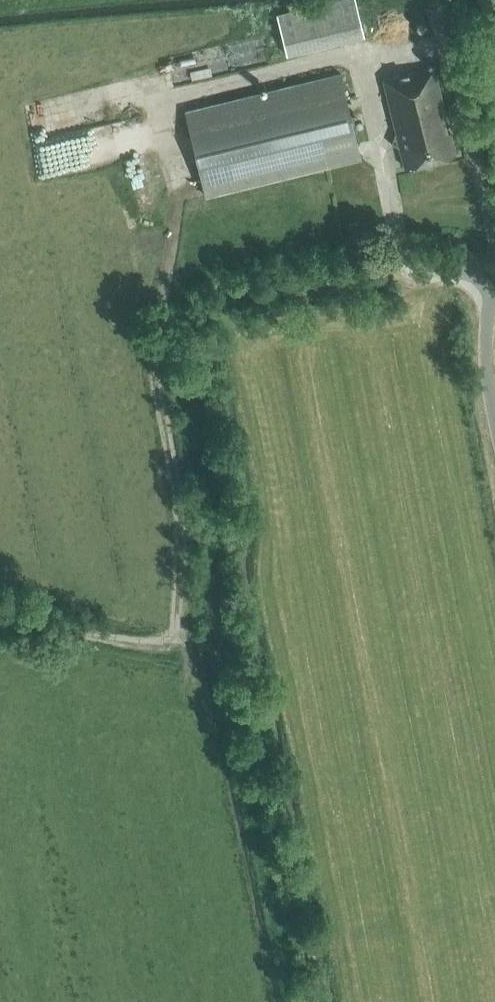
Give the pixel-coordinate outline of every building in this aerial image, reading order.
[(371,34),(363,0),(320,0),(282,9),(292,52),(371,34)] [(459,29),(448,1),(425,10),(436,38),(459,29)] [(380,80),(402,167),(453,155),(447,132),(444,132),(440,118),(443,117),(431,68),(380,80)] [(359,157),(344,93),(338,72),(184,110),(190,131),(188,132),(204,196),(359,157)] [(365,220),(348,224),(351,239),(369,235),(365,220)]
